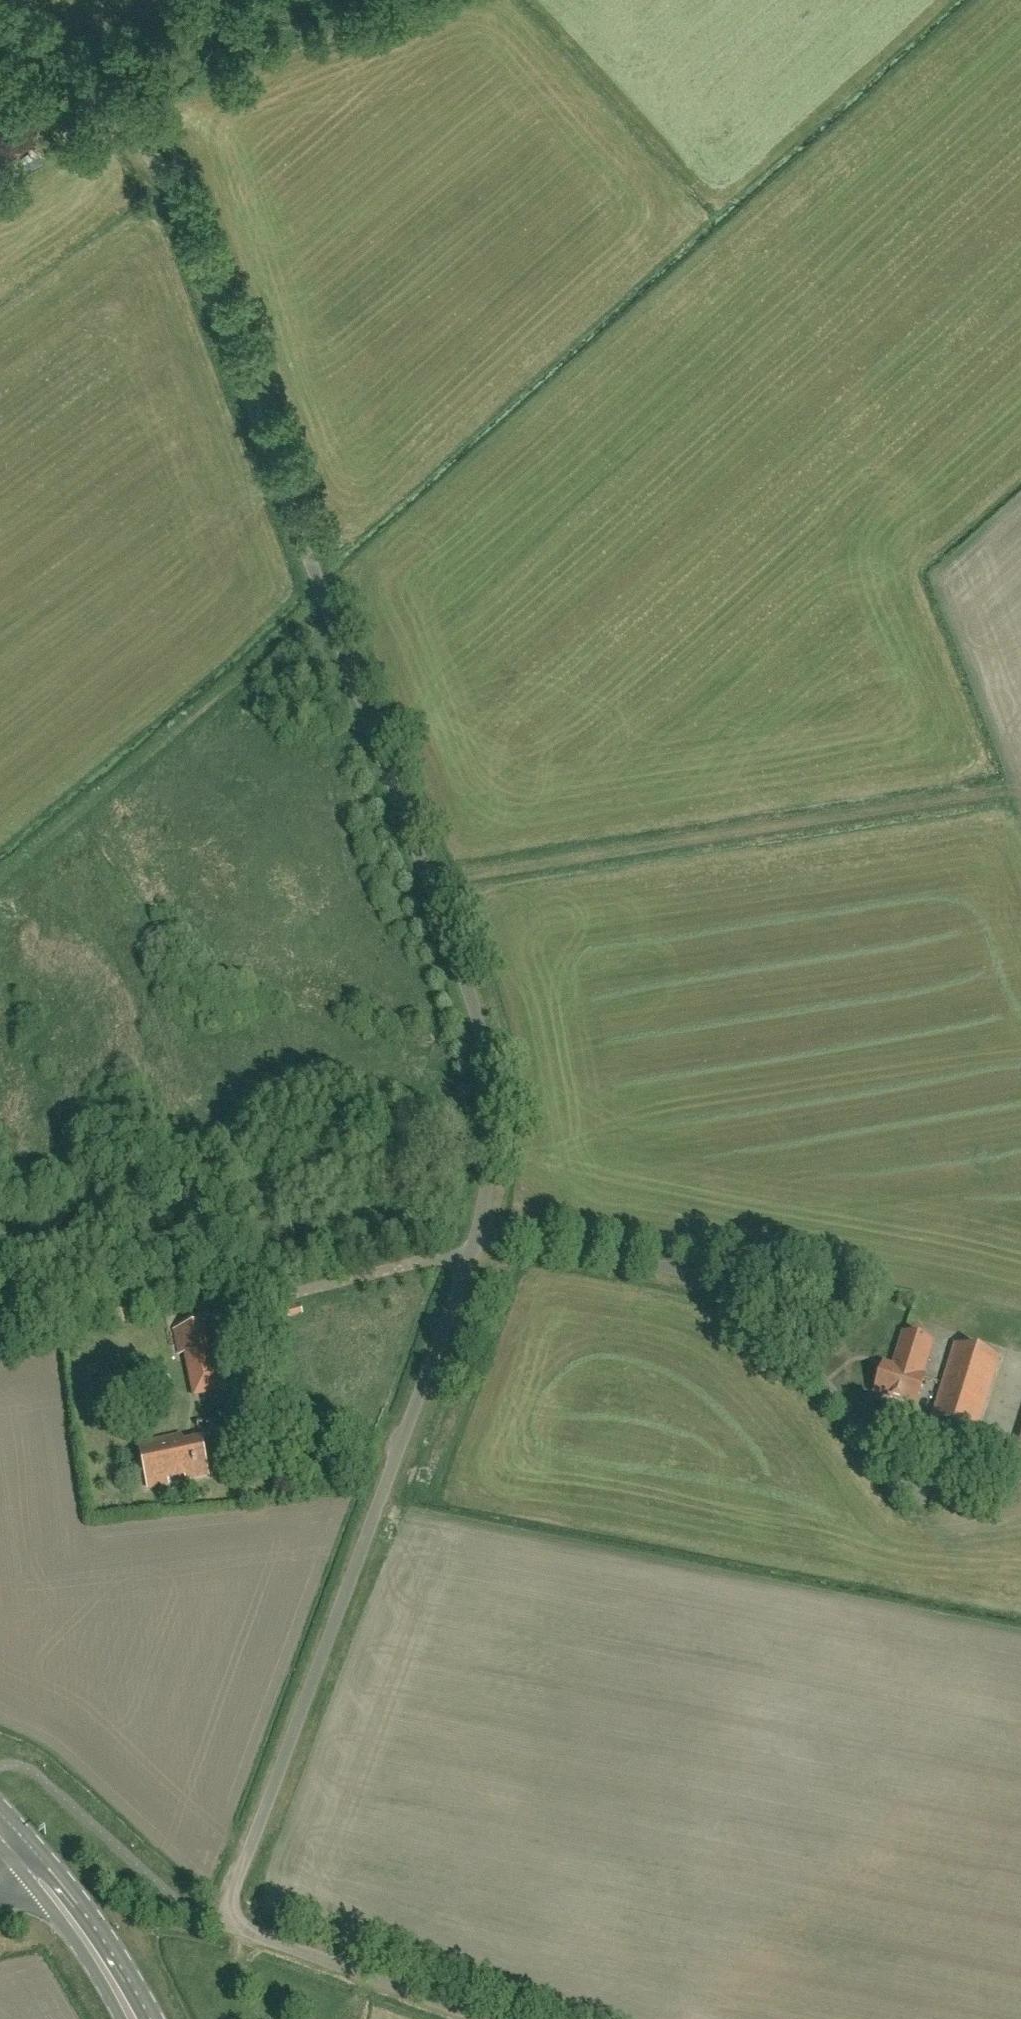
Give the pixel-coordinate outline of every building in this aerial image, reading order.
[(29,138),(17,121),(7,128),(4,124),(0,127),(0,159),(29,138)] [(216,1364),(206,1323),(176,1330),(193,1399),(238,1388),(231,1360),(216,1364)] [(884,1365),(883,1369),(879,1369),(877,1376),(879,1379),(875,1393),(916,1406),(925,1378),(922,1377),(933,1343),(904,1333),(893,1368),(884,1365)] [(956,1345),(933,1419),(975,1433),(999,1358),(956,1345)] [(200,1440),(184,1444),(183,1436),(139,1445),(148,1487),(167,1483),(167,1479),(185,1475),(186,1479),(208,1475),(200,1440)]
